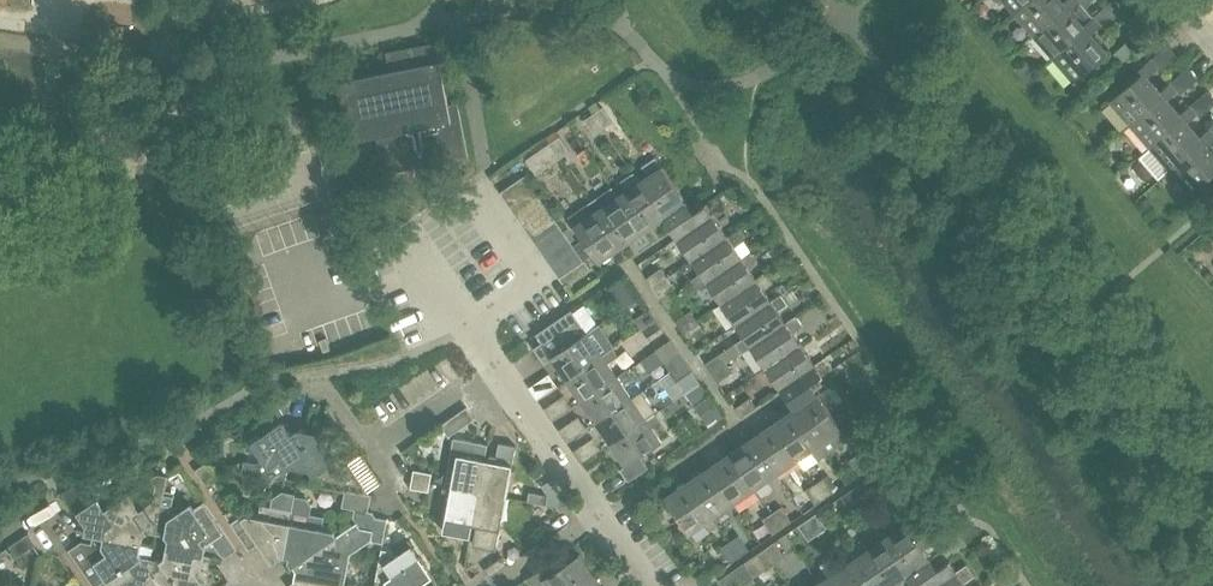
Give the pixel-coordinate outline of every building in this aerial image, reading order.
[(1010,8),(1030,31),(1064,1),(1063,0),(1019,0),(1010,8)] [(1049,53),(1084,24),(1071,10),(1081,2),(1079,0),(1065,0),(1064,1),(1030,31),(1049,53)] [(1093,16),(1084,24),(1049,53),(1073,81),(1108,52),(1091,32),(1100,25),(1093,16)] [(385,173),(405,169),(469,157),(458,102),(449,104),(436,42),(387,52),(391,71),(339,81),(351,141),(377,136),(385,173)] [(1126,120),(1160,90),(1148,76),(1158,68),(1150,59),(1140,68),(1143,72),(1109,101),(1126,120)] [(1126,120),(1146,143),(1181,113),(1168,99),(1177,91),(1170,82),(1160,90),(1126,120)] [(1146,143),(1166,165),(1200,136),(1188,122),(1197,114),(1190,105),(1181,113),(1146,143)] [(603,107),(594,113),(604,128),(613,122),(603,107)] [(595,134),(604,128),(594,113),(585,119),(595,134)] [(1200,136),(1166,165),(1190,193),(1212,173),(1212,151),(1208,145),(1212,140),(1212,132),(1210,128),(1200,136)] [(551,142),(561,157),(571,151),(560,136),(551,142)] [(561,157),(551,142),(527,159),(534,169),(537,174),(544,169),(561,157)] [(641,181),(665,216),(687,201),(666,169),(664,166),(663,167),(656,157),(643,166),(645,169),(649,175),(641,181)] [(665,216),(641,181),(634,172),(622,181),(628,190),(619,196),(643,231),(664,217),(665,216)] [(501,192),(509,205),(534,188),(525,175),(501,192)] [(643,231),(619,196),(613,187),(600,195),(607,205),(598,211),(622,246),(643,231)] [(509,205),(518,217),(542,200),(534,188),(509,205)] [(518,217),(526,229),(551,212),(542,200),(518,217)] [(599,261),(622,246),(598,211),(591,201),(579,210),(569,216),(575,226),(599,261)] [(664,217),(678,237),(713,213),(706,203),(704,205),(701,201),(692,208),(687,201),(665,216),(664,217)] [(526,229),(535,241),(559,224),(551,212),(526,229)] [(728,236),(713,213),(678,237),(693,260),(728,236)] [(535,241),(543,254),(567,237),(559,224),(535,241)] [(693,260),(708,281),(743,257),(735,246),(745,240),(738,230),(728,236),(693,260)] [(543,254),(551,265),(576,249),(567,237),(543,254)] [(576,249),(551,265),(560,278),(584,261),(576,249)] [(752,251),(743,257),(708,281),(722,303),(758,279),(750,268),(759,261),(752,251)] [(662,268),(647,278),(653,287),(668,277),(662,268)] [(722,303),(737,324),(772,300),(765,289),(774,283),(767,272),(758,279),(722,303)] [(668,277),(653,287),(659,296),(674,286),(668,277)] [(612,289),(625,307),(638,299),(624,280),(612,289)] [(782,294),(772,300),(737,324),(751,346),(787,322),(779,311),(789,304),(782,294)] [(613,347),(614,348),(616,346),(600,324),(587,332),(573,308),(536,332),(545,345),(537,350),(545,363),(553,357),(567,378),(613,347)] [(656,318),(650,309),(635,319),(641,328),(656,318)] [(691,311),(676,321),(682,330),(697,320),(691,311)] [(751,346),(766,367),(801,343),(794,332),(803,326),(796,315),(787,322),(751,346)] [(648,338),(663,327),(656,318),(641,328),(648,338)] [(697,320),(682,330),(689,339),(704,329),(697,320)] [(801,343),(766,367),(781,390),(817,366),(801,343)] [(613,347),(567,378),(582,400),(617,376),(608,362),(619,355),(614,348),(613,347)] [(664,362),(671,371),(686,361),(679,352),(664,362)] [(705,363),(711,373),(726,363),(720,353),(705,363)] [(686,361),(671,371),(677,380),(692,370),(686,361)] [(711,373),(718,382),(733,372),(726,363),(711,373)] [(819,394),(816,391),(812,383),(823,375),(817,366),(781,390),(795,410),(797,409),(819,394)] [(617,376),(582,400),(597,422),(632,398),(623,384),(634,377),(628,368),(617,376)] [(819,394),(797,409),(821,444),(842,429),(819,394)] [(716,405),(709,395),(694,406),(701,415),(716,405)] [(750,397),(735,408),(741,417),(756,407),(750,397)] [(612,444),(647,420),(632,398),(597,422),(612,444)] [(449,436),(475,418),(467,406),(441,424),(449,436)] [(797,409),(795,410),(775,423),(799,459),(821,444),(797,409)] [(647,420),(612,444),(627,465),(662,441),(647,420)] [(244,461),(242,470),(255,472),(255,473),(286,479),(288,470),(291,467),(301,469),(308,431),(298,429),(291,433),(282,421),(263,435),(274,451),(257,463),(244,461)] [(775,423),(753,438),(777,473),(799,459),(775,423)] [(308,431),(301,469),(309,470),(312,475),(310,484),(357,492),(359,479),(346,476),(342,478),(319,443),(323,440),(317,432),(308,431)] [(484,459),(487,460),(489,443),(453,437),(445,486),(452,487),(452,486),(478,490),(484,459)] [(731,453),(755,488),(777,473),(753,438),(731,453)] [(478,490),(507,496),(516,446),(499,442),(497,455),(490,454),(489,460),(487,460),(484,459),(478,490)] [(731,453),(710,468),(734,503),(755,488),(731,453)] [(860,454),(850,460),(861,475),(870,468),(860,454)] [(205,463),(204,464),(195,470),(206,486),(216,479),(219,466),(205,463)] [(710,468),(688,482),(712,518),(734,503),(710,468)] [(432,473),(414,470),(412,479),(430,482),(432,473)] [(63,492),(62,492),(87,526),(85,534),(93,536),(104,538),(104,537),(142,544),(143,536),(147,533),(156,535),(162,504),(165,487),(167,474),(158,472),(152,477),(156,485),(153,502),(141,510),(129,493),(105,510),(98,500),(98,499),(88,484),(82,486),(64,491),(63,492)] [(825,477),(816,484),(826,498),(835,492),(825,477)] [(412,479),(411,488),(429,491),(430,482),(412,479)] [(553,479),(552,480),(543,486),(548,494),(561,492),(553,479)] [(712,518),(688,482),(666,497),(690,532),(712,518)] [(826,498),(816,484),(806,490),(816,505),(826,498)] [(861,484),(851,490),(861,505),(871,499),(861,484)] [(472,524),(478,490),(452,486),(452,487),(446,518),(461,521),(460,527),(467,529),(469,523),(472,524)] [(497,548),(507,496),(478,490),(472,524),(477,524),(473,544),(497,548)] [(852,511),(861,505),(851,490),(842,496),(852,511)] [(248,514),(232,525),(249,549),(259,543),(272,563),(278,559),(279,555),(284,556),(298,496),(297,496),(298,494),(283,491),(274,498),(272,507),(261,505),(258,516),(248,514)] [(530,492),(528,501),(546,504),(548,495),(530,492)] [(298,496),(284,556),(289,557),(288,561),(291,566),(337,536),(334,530),(322,528),(325,517),(312,514),(314,505),(309,499),(298,496)] [(177,513),(174,508),(172,506),(162,504),(156,535),(165,537),(168,540),(166,550),(204,557),(206,547),(204,545),(212,540),(224,555),(236,547),(203,500),(193,507),(191,503),(177,513)] [(782,506),(773,513),(783,528),(792,521),(782,506)] [(907,523),(885,538),(909,573),(931,559),(924,549),(935,541),(911,506),(900,513),(907,523)] [(357,522),(337,536),(291,566),(295,571),(299,572),(298,577),(344,585),(350,554),(370,540),(383,543),(387,519),(376,517),(372,512),(355,508),(354,516),(357,522)] [(783,528),(773,513),(763,519),(773,534),(783,528)] [(817,513),(808,519),(818,534),(828,528),(817,513)] [(818,534),(808,519),(799,526),(809,540),(818,534)] [(739,535),(730,542),(740,556),(749,550),(739,535)] [(142,544),(104,537),(104,538),(103,545),(82,541),(69,550),(84,571),(96,563),(111,585),(123,585),(131,581),(135,585),(147,585),(152,559),(143,558),(140,554),(142,544)] [(908,575),(909,573),(885,538),(863,553),(886,585),(891,585),(908,575)] [(740,556),(730,542),(721,548),(731,563),(740,556)] [(775,542),(765,548),(776,563),(785,557),(775,542)] [(421,584),(433,576),(420,556),(404,567),(392,550),(382,548),(376,579),(386,581),(388,585),(422,585),(421,584)] [(766,570),(776,563),(765,548),(756,555),(766,570)] [(204,557),(166,550),(164,558),(160,561),(152,559),(147,585),(199,585),(204,583),(195,571),(202,566),(204,557)] [(842,568),(854,585),(886,585),(863,553),(842,568)] [(595,576),(580,554),(546,577),(540,569),(528,578),(534,585),(581,585),(595,576)] [(490,577),(508,565),(502,557),(484,569),(490,577)] [(949,561),(938,569),(931,559),(909,573),(908,575),(915,585),(934,585),(956,571),(949,561)] [(719,579),(724,585),(742,585),(754,578),(744,563),(719,579)] [(956,571),(934,585),(967,585),(966,585),(974,579),(965,565),(956,571)] [(820,582),(823,585),(854,585),(842,568),(820,582)] [(595,576),(581,585),(601,585),(595,576)] [(344,585),(298,577),(297,582),(293,582),(287,585),(288,585),(344,585)]
